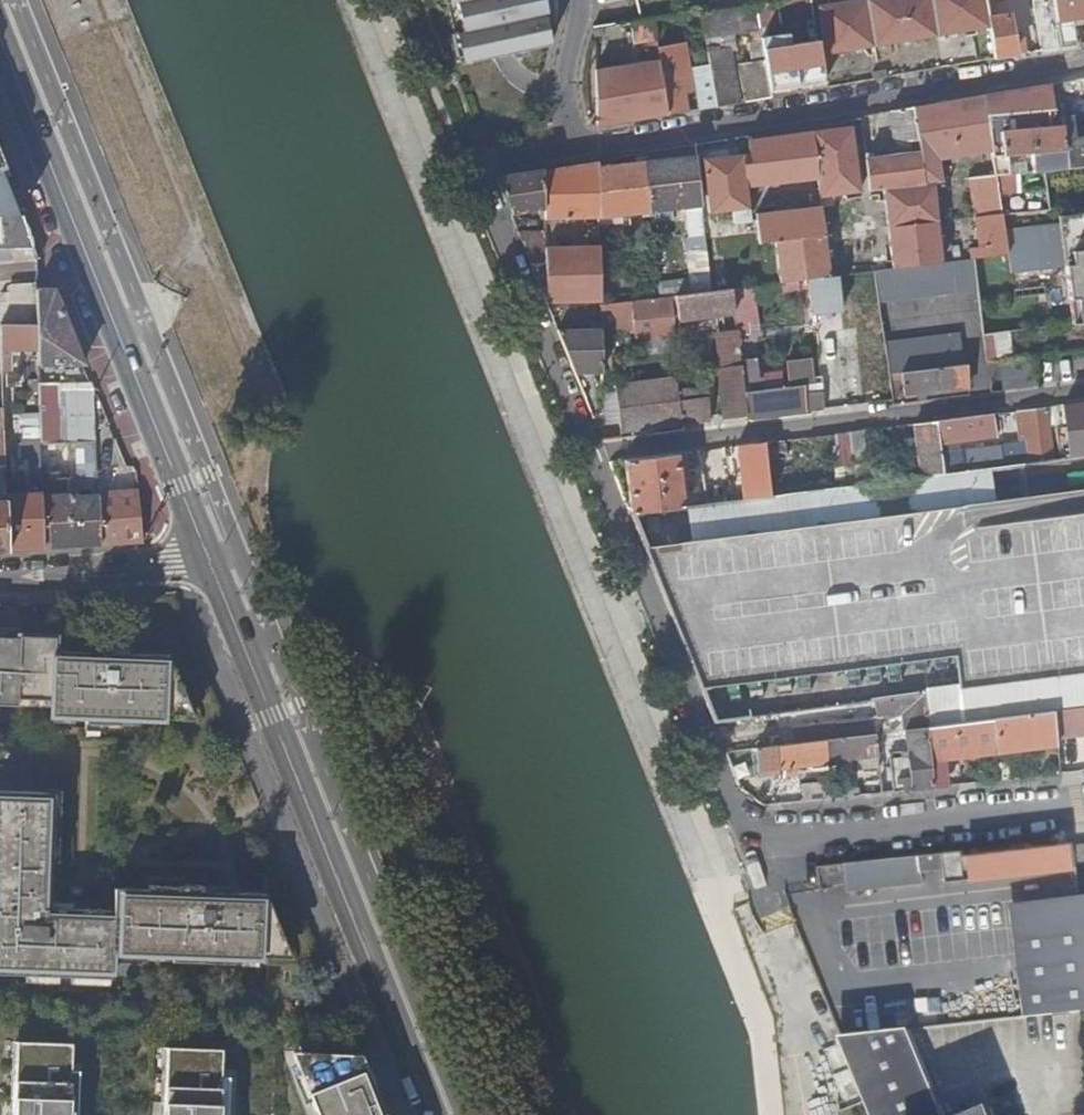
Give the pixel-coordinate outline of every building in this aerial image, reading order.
[(461,63),(503,53),(550,43),(540,0),(447,0),(461,63)] [(754,4),(758,25),(799,19),(810,17),(807,0),(778,0),(754,4)] [(823,0),(810,0),(813,17),(819,16),(825,53),(989,29),(987,18),(984,0),(847,0),(823,4),(823,0)] [(1058,48),(1051,0),(1038,0),(1036,0),(1042,44),(1028,46),(1030,53),(1058,48)] [(1058,48),(1072,46),(1069,20),(1083,17),(1083,0),(1051,0),(1058,48)] [(754,4),(700,12),(705,43),(711,79),(715,107),(736,103),(726,42),(732,41),(730,33),(758,28),(758,25),(754,4)] [(1005,15),(987,18),(989,29),(994,59),(1017,56),(1015,40),(1009,40),(1005,15)] [(815,32),(813,17),(810,17),(799,19),(802,34),(815,32)] [(653,20),(624,24),(625,33),(632,32),(634,44),(656,40),(653,20)] [(822,84),(816,40),(789,44),(787,34),(760,38),(761,47),(763,60),(768,91),(822,84)] [(659,60),(667,115),(685,112),(691,111),(685,75),(693,73),(689,48),(678,50),(677,44),(657,47),(659,60)] [(763,60),(761,47),(751,49),(753,61),(763,60)] [(769,98),(768,91),(763,60),(753,61),(744,63),(743,56),(735,57),(742,102),(769,98)] [(594,70),(596,127),(667,115),(659,60),(594,70)] [(870,72),(871,80),(885,78),(884,70),(870,72)] [(696,81),(700,109),(715,107),(711,79),(696,81)] [(1067,82),(1072,94),(1083,93),(1083,79),(1067,82)] [(1039,172),(1066,169),(1083,167),(1083,137),(1074,138),(1072,116),(1061,117),(1062,125),(1012,130),(1011,126),(1020,124),(1020,121),(1054,116),(1049,84),(984,96),(992,153),(996,176),(996,177),(1007,176),(1005,156),(1030,153),(1032,173),(1039,172)] [(922,184),(938,182),(940,182),(937,158),(992,153),(984,96),(913,106),(913,107),(922,184)] [(868,191),(882,189),(922,184),(913,107),(891,111),(895,143),(908,141),(910,154),(864,159),(868,191)] [(874,114),(858,116),(859,123),(866,122),(866,126),(876,125),(874,114)] [(819,180),(817,180),(818,188),(820,197),(860,193),(852,127),(813,132),(819,180)] [(813,132),(811,132),(747,140),(749,154),(704,159),(709,212),(735,209),(736,217),(749,215),(747,189),(817,180),(819,180),(813,132)] [(18,216),(5,184),(11,182),(0,156),(0,216),(18,216)] [(695,156),(598,166),(599,218),(686,208),(689,238),(705,236),(695,156)] [(598,163),(543,171),(544,215),(544,219),(599,218),(598,166),(598,163)] [(542,170),(496,177),(511,213),(537,209),(538,216),(544,215),(543,171),(542,170)] [(967,179),(973,219),(1001,216),(996,177),(996,176),(967,179)] [(888,228),(936,223),(932,189),(939,188),(938,182),(922,184),(882,189),(888,228)] [(780,283),(784,282),(829,277),(824,235),(821,207),(756,213),(760,242),(775,241),(780,283)] [(1058,215),(1059,222),(1005,228),(1011,273),(1064,266),(1068,299),(1076,298),(1079,323),(1083,322),(1083,212),(1058,215)] [(0,216),(0,250),(31,248),(18,216),(0,216)] [(969,259),(973,259),(1007,255),(1001,216),(973,219),(977,248),(968,249),(969,259)] [(861,231),(867,230),(866,222),(855,224),(856,231),(861,231)] [(893,269),(942,263),(936,223),(888,228),(893,269)] [(544,233),(519,234),(531,264),(545,263),(545,247),(544,233)] [(545,263),(547,303),(601,302),(600,246),(545,247),(545,263)] [(881,299),(882,302),(977,292),(973,259),(969,259),(942,263),(893,269),(878,271),(881,299)] [(842,304),(881,299),(878,271),(829,277),(784,282),(786,294),(797,292),(801,326),(826,323),(825,313),(843,311),(842,304)] [(742,376),(759,374),(759,371),(752,307),(764,305),(762,285),(731,289),(734,313),(736,331),(741,368),(742,376)] [(52,288),(35,286),(35,289),(36,320),(36,323),(35,323),(35,329),(36,350),(36,354),(36,364),(83,362),(52,288)] [(678,320),(734,313),(731,289),(711,291),(665,297),(666,300),(648,302),(648,305),(604,308),(605,330),(640,327),(642,338),(680,334),(678,320)] [(1076,298),(1068,299),(1070,324),(1079,323),(1076,298)] [(0,324),(0,338),(1,351),(36,350),(35,329),(35,323),(0,324)] [(576,374),(603,373),(603,363),(602,329),(558,330),(576,374)] [(721,417),(746,414),(743,393),(742,376),(741,368),(736,331),(715,333),(719,371),(716,372),(721,417)] [(986,363),(1000,361),(1013,359),(1009,332),(983,335),(986,363)] [(960,335),(887,344),(891,374),(901,373),(904,397),(959,390),(955,366),(963,365),(960,335)] [(1000,361),(1002,392),(1038,387),(1033,357),(1013,359),(1000,361)] [(966,389),(963,365),(955,366),(959,390),(966,389)] [(743,393),(768,389),(766,373),(759,374),(742,376),(743,393)] [(889,374),(892,399),(904,397),(901,373),(891,374),(889,374)] [(675,379),(616,386),(618,408),(620,432),(710,421),(708,409),(705,409),(703,388),(677,391),(675,379)] [(37,392),(37,381),(27,381),(27,393),(37,392)] [(746,414),(747,417),(825,408),(824,407),(823,407),(820,382),(768,389),(743,393),(746,414)] [(95,419),(95,389),(76,390),(78,443),(96,443),(95,419)] [(1069,458),(1083,456),(1083,403),(1062,405),(1069,458)] [(1046,408),(1018,411),(1021,439),(1024,460),(1030,460),(1053,457),(1046,408)] [(936,422),(943,473),(954,472),(963,471),(959,438),(993,434),(991,415),(936,422)] [(39,444),(67,444),(66,416),(37,417),(39,441),(39,444)] [(917,449),(921,476),(943,473),(936,422),(914,424),(916,439),(917,449)] [(832,453),(836,487),(857,484),(850,432),(831,435),(834,452),(832,453)] [(906,450),(917,449),(916,439),(905,440),(906,450)] [(1024,460),(1021,439),(991,442),(994,464),(1024,460)] [(764,443),(767,462),(789,460),(787,440),(764,443)] [(40,480),(39,444),(39,441),(19,441),(20,467),(15,467),(16,483),(40,482),(40,480)] [(96,443),(78,443),(79,464),(79,484),(98,484),(96,443)] [(737,447),(743,499),(771,495),(764,443),(737,447)] [(624,461),(632,513),(684,507),(678,454),(624,461)] [(702,688),(921,662),(953,658),(957,689),(1083,673),(1083,514),(961,530),(957,508),(995,503),(993,487),(990,468),(963,471),(954,472),(943,473),(921,476),(857,484),(836,487),(771,495),(743,499),(684,507),(632,513),(702,688)] [(40,482),(40,496),(69,496),(69,479),(40,480),(40,482)] [(995,503),(957,508),(961,530),(1083,514),(1083,491),(995,503)] [(137,492),(135,493),(99,495),(99,520),(100,544),(128,542),(142,541),(140,514),(137,492)] [(99,520),(99,495),(69,496),(40,496),(41,498),(42,548),(100,544),(99,520)] [(41,498),(5,499),(5,510),(7,550),(42,548),(41,498)] [(0,681),(14,682),(14,700),(49,701),(48,716),(83,717),(82,724),(136,726),(136,719),(170,720),(171,691),(181,692),(166,656),(126,654),(126,662),(101,661),(85,661),(85,654),(50,652),(51,638),(16,637),(16,643),(1,642),(2,637),(0,637),(0,690),(0,681)] [(126,654),(101,654),(101,661),(126,662),(126,654)] [(921,662),(924,693),(928,726),(962,722),(957,689),(953,658),(921,662)] [(702,688),(715,721),(874,700),(924,693),(921,662),(702,688)] [(957,689),(962,722),(992,719),(1054,711),(1083,707),(1083,673),(957,689)] [(0,681),(0,690),(0,707),(13,707),(14,700),(14,682),(0,681)] [(181,692),(171,691),(170,720),(192,721),(181,692)] [(924,693),(874,700),(876,716),(903,713),(904,729),(928,726),(924,693)] [(1054,711),(1056,736),(1083,732),(1083,707),(1054,711)] [(782,744),(826,739),(875,732),(872,709),(779,720),(782,744)] [(1054,711),(992,719),(996,744),(997,751),(1058,745),(1056,736),(1054,711)] [(962,722),(928,726),(933,786),(945,785),(942,757),(997,751),(996,744),(992,719),(962,722)] [(928,726),(904,729),(907,755),(889,757),(893,790),(933,786),(928,726)] [(826,739),(828,762),(878,756),(875,732),(826,739)] [(798,765),(828,762),(826,739),(782,744),(756,747),(759,775),(773,774),(773,778),(799,775),(798,765)] [(999,763),(1002,779),(1012,778),(1010,761),(999,763)] [(871,779),(873,793),(885,791),(884,778),(871,779)] [(0,793),(0,976),(109,980),(110,953),(170,955),(169,962),(231,964),(232,957),(268,958),(269,930),(278,931),(264,895),(201,893),(201,887),(147,885),(147,891),(112,889),(112,912),(48,910),(52,795),(0,793)] [(965,849),(904,856),(906,872),(948,867),(949,880),(1081,866),(1079,843),(965,855),(965,849)] [(1083,1009),(1083,901),(1025,906),(1031,962),(1037,1016),(1083,1009)] [(1012,907),(1019,964),(1031,962),(1025,906),(1012,907)] [(278,931),(269,930),(268,958),(290,959),(278,931)] [(873,1114),(947,1114),(911,1029),(841,1036),(853,1065),(873,1114)] [(72,1041),(15,1038),(12,1114),(69,1114),(72,1041)] [(220,1047),(165,1045),(163,1114),(217,1114),(220,1047)] [(355,1047),(287,1046),(317,1114),(383,1114),(355,1047)] [(991,1099),(952,1114),(997,1114),(991,1099)]
